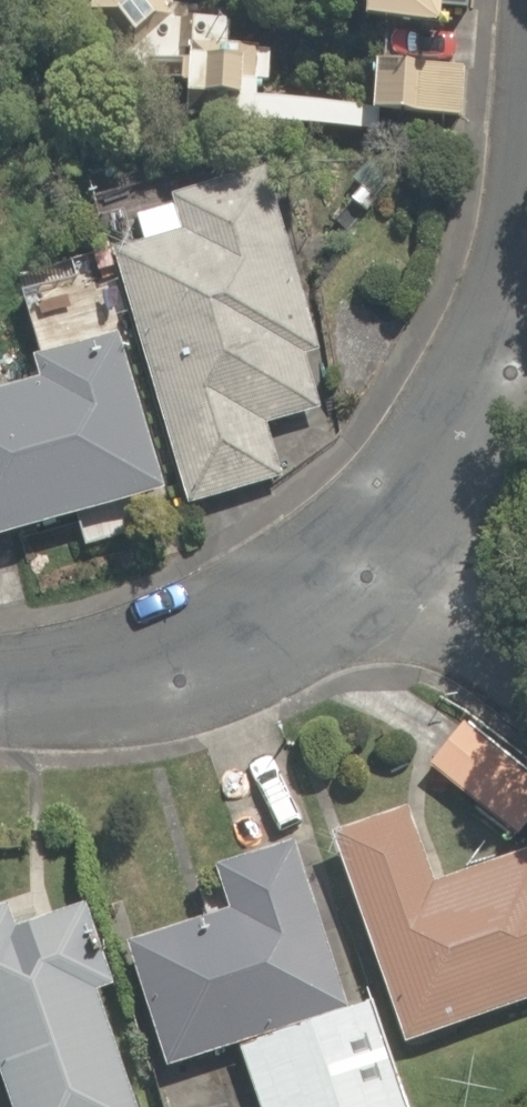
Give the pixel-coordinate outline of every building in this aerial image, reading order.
[(452,0),(324,0),(323,32),(413,37),(415,15),(451,17),(452,0)] [(225,7),(155,4),(151,100),(218,102),(217,128),(350,132),(350,112),(317,111),(318,80),(263,78),(264,52),(223,51),(225,7)] [(461,73),(361,71),(360,124),(460,126),(461,73)] [(257,160),(95,207),(178,500),(278,472),(261,415),(324,397),(257,160)] [(105,333),(0,370),(0,524),(153,469),(105,333)] [(425,765),(514,828),(526,811),(526,757),(463,712),(425,765)] [(324,824),(407,1038),(526,991),(526,851),(432,888),(396,795),(324,824)] [(292,837),(209,865),(222,903),(115,939),(157,1061),(235,1034),(260,1106),(415,1106),(376,992),(348,1002),(292,837)] [(6,910),(0,912),(0,1078),(11,1106),(145,1106),(72,911),(14,932),(6,910)]
